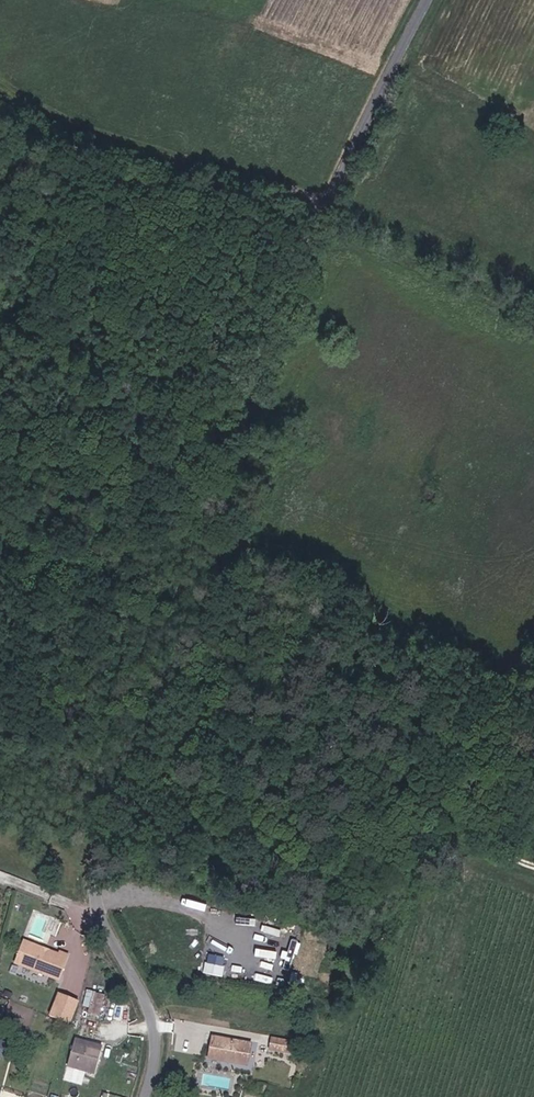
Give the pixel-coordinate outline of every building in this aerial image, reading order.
[(22,939),(13,962),(57,979),(66,954),(58,950),(57,953),(22,939)] [(207,953),(205,973),(224,975),(226,954),(207,953)] [(99,1017),(104,995),(86,990),(82,1005),(89,1006),(87,1014),(99,1017)] [(79,1003),(60,994),(50,1017),(69,1025),(79,1003)] [(209,1059),(247,1066),(251,1044),(213,1037),(209,1059)] [(95,1074),(103,1047),(74,1039),(67,1066),(95,1074)] [(270,1050),(293,1054),(295,1043),(272,1039),(270,1050)] [(2,1096),(24,1096),(24,1092),(3,1089),(2,1096)]
